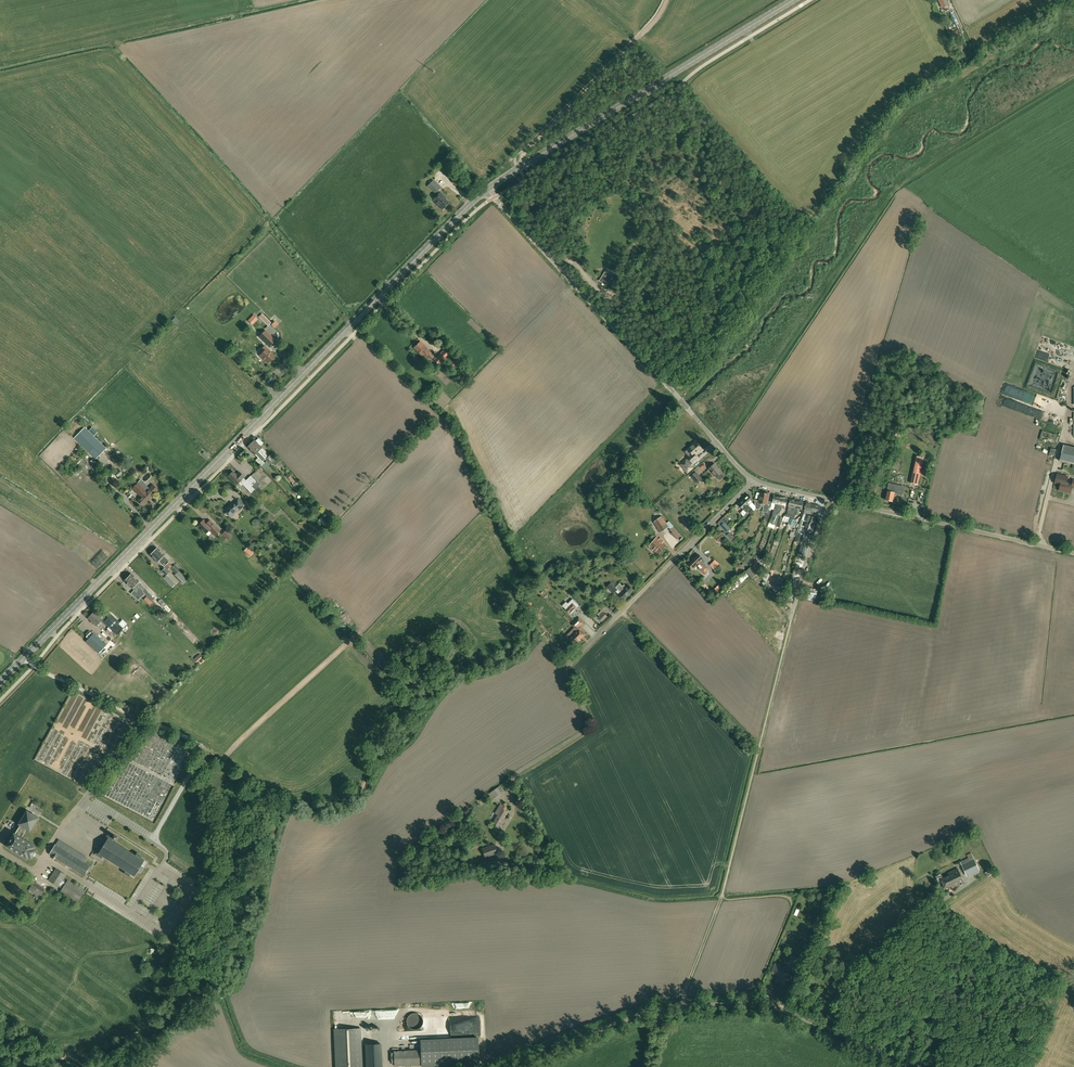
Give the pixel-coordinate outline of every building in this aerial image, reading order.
[(438,191),(441,188),(433,180),(428,186),(435,193),(436,193),(438,195),(433,200),(443,209),(449,203),(442,197),(443,196),(440,193),(438,191)] [(612,276),(605,272),(600,281),(606,285),(612,276)] [(270,323),(262,315),(261,314),(258,317),(268,326),(270,323)] [(276,341),(265,330),(259,336),(270,346),(276,341)] [(431,360),(434,356),(420,342),(414,348),(424,358),(427,355),(431,360)] [(275,356),(265,346),(262,349),(264,351),(260,355),(268,363),(275,356)] [(447,346),(434,359),(439,365),(445,359),(445,360),(453,352),(447,346)] [(449,364),(453,368),(461,361),(457,357),(449,364)] [(466,376),(462,372),(457,376),(462,380),(466,376)] [(1010,389),(1009,397),(1032,401),(1034,394),(1010,389)] [(1041,420),(1055,423),(1057,417),(1042,414),(1041,420)] [(74,438),(96,459),(107,448),(85,427),(74,438)] [(259,438),(256,441),(254,440),(251,443),(265,459),(266,458),(265,458),(267,456),(265,453),(266,452),(262,448),(262,447),(261,446),(264,443),(259,438)] [(692,453),(689,456),(687,457),(688,458),(686,460),(686,459),(680,465),(688,473),(694,468),(691,465),(693,463),(694,464),(699,459),(696,456),(698,453),(699,454),(704,450),(695,441),(691,445),(688,448),(692,453)] [(263,461),(265,459),(251,443),(247,447),(255,454),(258,457),(256,460),(261,466),(264,462),(263,461)] [(1063,445),(1060,461),(1073,464),(1073,448),(1063,445)] [(271,454),(267,458),(272,462),(275,465),(278,462),(274,458),(276,456),(273,452),(271,454)] [(114,453),(112,455),(118,461),(120,459),(114,453)] [(917,484),(923,458),(917,456),(911,483),(917,484)] [(717,477),(723,472),(715,464),(709,469),(717,477)] [(243,477),(245,476),(241,473),(238,476),(233,471),(228,476),(237,485),(238,483),(241,486),(242,484),(251,493),(255,489),(252,486),(257,481),(251,476),(246,480),(243,477)] [(703,479),(696,472),(691,476),(698,484),(703,479)] [(1055,483),(1061,485),(1059,490),(1070,493),(1072,487),(1073,488),(1073,481),(1073,480),(1072,484),(1066,483),(1067,477),(1057,474),(1055,483)] [(295,481),(290,476),(288,478),(292,483),(293,484),(292,484),(294,487),(298,484),(296,481),(295,481)] [(158,490),(153,485),(146,492),(137,484),(133,488),(141,496),(137,500),(143,506),(149,500),(149,499),(158,490)] [(893,501),(894,493),(902,495),(904,487),(889,484),(888,491),(886,499),(893,501)] [(759,501),(755,500),(755,506),(756,509),(758,509),(759,509),(760,508),(761,507),(761,506),(764,507),(763,512),(767,513),(767,514),(767,513),(768,510),(771,502),(768,501),(769,494),(761,492),(759,501)] [(748,494),(743,499),(752,508),(753,509),(752,509),(754,511),(756,509),(755,506),(751,502),(753,500),(748,494)] [(777,511),(781,497),(774,495),(772,503),(776,503),(773,513),(773,514),(774,514),(777,511)] [(774,514),(773,514),(769,523),(775,525),(778,516),(779,516),(777,515),(781,510),(782,505),(786,506),(788,498),(781,497),(777,511),(774,514)] [(228,506),(223,510),(226,512),(225,513),(225,514),(227,516),(228,516),(232,512),(233,514),(234,514),(236,512),(238,509),(240,510),(245,505),(239,499),(234,504),(232,502),(228,506)] [(752,508),(743,499),(738,504),(745,511),(742,514),(744,516),(752,508)] [(794,515),(794,511),(797,501),(790,499),(788,506),(787,511),(788,511),(788,513),(788,514),(794,515)] [(790,517),(793,518),(794,519),(795,516),(797,514),(797,513),(798,508),(802,509),(804,502),(797,501),(794,511),(794,515),(788,514),(784,516),(790,517)] [(811,511),(813,504),(806,503),(804,510),(805,510),(804,513),(809,514),(810,511),(811,511)] [(820,506),(813,504),(811,511),(813,512),(812,514),(817,515),(818,513),(820,506)] [(809,515),(809,516),(804,514),(802,520),(803,520),(803,521),(814,524),(816,518),(809,515)] [(778,516),(775,525),(780,527),(783,518),(779,516),(778,516)] [(654,522),(661,532),(669,527),(662,517),(654,522)] [(206,523),(203,520),(198,526),(206,534),(209,530),(215,536),(220,531),(209,520),(206,523)] [(803,521),(801,526),(800,528),(800,530),(801,533),(800,533),(803,534),(803,532),(803,529),(804,527),(805,528),(812,531),(814,524),(803,521)] [(731,529),(725,523),(721,526),(725,530),(724,530),(727,533),(731,529)] [(728,534),(727,533),(724,530),(721,527),(720,526),(717,529),(722,533),(730,541),(734,537),(730,532),(728,534)] [(226,530),(222,534),(228,539),(232,535),(226,530)] [(803,534),(800,533),(797,532),(795,541),(800,542),(803,534)] [(715,539),(720,543),(724,537),(720,533),(715,539)] [(666,546),(656,538),(649,546),(650,547),(650,548),(652,550),(653,549),(659,554),(666,546)] [(807,547),(800,545),(798,555),(804,557),(807,547)] [(248,547),(245,549),(248,552),(246,554),(250,557),(254,553),(248,547)] [(157,548),(153,551),(165,563),(168,561),(163,556),(164,555),(157,548)] [(165,563),(153,551),(150,555),(158,562),(158,561),(163,566),(165,563)] [(703,558),(699,554),(689,564),(693,568),(697,565),(700,567),(698,569),(703,573),(708,569),(700,561),(703,558)] [(709,565),(714,569),(719,563),(715,559),(709,565)] [(799,576),(804,561),(796,559),(792,574),(799,576)] [(168,569),(170,568),(166,564),(163,567),(164,568),(161,571),(166,576),(170,571),(168,569)] [(171,568),(175,573),(179,570),(175,565),(171,568)] [(757,573),(751,567),(746,571),(752,577),(757,573)] [(124,568),(119,576),(124,580),(129,572),(124,568)] [(188,580),(179,571),(175,575),(184,584),(188,580)] [(131,574),(128,577),(144,594),(145,593),(152,601),(154,599),(138,582),(139,581),(131,574)] [(174,584),(166,576),(163,579),(171,587),(174,584)] [(791,579),(784,576),(781,586),(784,587),(785,585),(789,586),(791,579)] [(137,591),(142,596),(144,594),(128,577),(124,581),(132,588),(136,592),(137,591)] [(706,595),(710,592),(701,582),(697,585),(706,595)] [(624,599),(628,595),(630,593),(633,590),(629,585),(626,588),(624,585),(623,586),(620,583),(617,587),(616,588),(618,589),(621,592),(619,594),(624,599)] [(613,593),(616,591),(617,590),(610,584),(607,587),(608,589),(612,592),(613,593)] [(815,601),(817,589),(806,587),(805,599),(815,601)] [(573,603),(575,601),(573,599),(568,604),(565,608),(566,609),(566,610),(571,614),(577,608),(573,603)] [(102,620),(94,612),(88,618),(96,626),(102,620)] [(107,618),(104,622),(109,627),(109,628),(112,631),(116,627),(120,623),(119,623),(117,620),(116,620),(111,615),(107,618)] [(602,622),(598,618),(596,616),(594,618),(600,624),(602,622)] [(576,627),(575,628),(573,630),(575,631),(572,634),(573,636),(569,640),(575,646),(581,640),(581,639),(585,634),(584,633),(585,632),(580,626),(579,625),(580,623),(577,620),(573,624),(576,627)] [(94,634),(86,642),(98,653),(105,645),(94,634)] [(134,667),(135,668),(137,666),(132,662),(126,668),(130,672),(134,667)] [(488,794),(492,800),(505,791),(501,785),(488,794)] [(507,812),(504,810),(506,807),(500,804),(496,812),(499,814),(494,823),(501,827),(503,822),(502,821),(507,812)] [(18,824),(20,825),(15,833),(14,832),(5,846),(27,859),(28,857),(31,859),(37,850),(34,848),(35,846),(22,837),(27,829),(30,831),(39,818),(27,810),(18,824)] [(97,846),(99,847),(95,854),(102,859),(103,857),(125,871),(124,873),(129,876),(130,874),(134,877),(138,872),(140,873),(144,867),(141,865),(144,861),(140,858),(142,855),(137,852),(135,855),(113,841),(114,839),(115,840),(117,837),(114,835),(112,838),(107,834),(103,841),(100,840),(97,846)] [(961,840),(955,843),(959,851),(965,848),(961,840)] [(49,854),(84,876),(90,866),(55,844),(49,854)] [(482,849),(485,857),(498,853),(495,845),(482,849)] [(501,858),(490,862),(492,869),(503,865),(501,858)] [(950,859),(939,864),(943,871),(953,867),(950,859)] [(975,860),(963,865),(968,874),(979,869),(975,860)] [(67,880),(66,883),(62,880),(66,874),(56,868),(49,880),(59,886),(59,885),(63,887),(60,892),(78,902),(85,891),(67,880)] [(958,868),(949,873),(950,875),(942,879),(947,888),(952,885),(953,888),(965,882),(958,868)] [(30,887),(41,894),(45,889),(34,882),(30,887)] [(795,935),(787,931),(780,947),(788,950),(795,935)] [(805,956),(809,947),(803,944),(799,953),(805,956)] [(793,973),(776,965),(772,973),(783,978),(781,984),(787,987),(793,973)] [(413,1013),(412,1013),(411,1014),(410,1015),(409,1016),(408,1017),(407,1018),(407,1020),(407,1021),(407,1022),(407,1024),(408,1025),(408,1026),(409,1027),(410,1028),(412,1029),(413,1029),(414,1029),(415,1030),(417,1029),(418,1029),(419,1029),(420,1028),(421,1027),(422,1026),(423,1025),(423,1024),(424,1023),(424,1021),(423,1019),(423,1017),(422,1016),(421,1015),(420,1014),(419,1013),(418,1013),(416,1013),(415,1013),(413,1013)] [(335,1029),(337,1066),(362,1066),(361,1028),(335,1029)] [(480,1039),(421,1042),(422,1050),(422,1064),(422,1066),(481,1066),(480,1039)] [(367,1044),(368,1066),(382,1066),(381,1043),(367,1044)] [(422,1050),(394,1051),(395,1065),(422,1064),(422,1050)]
